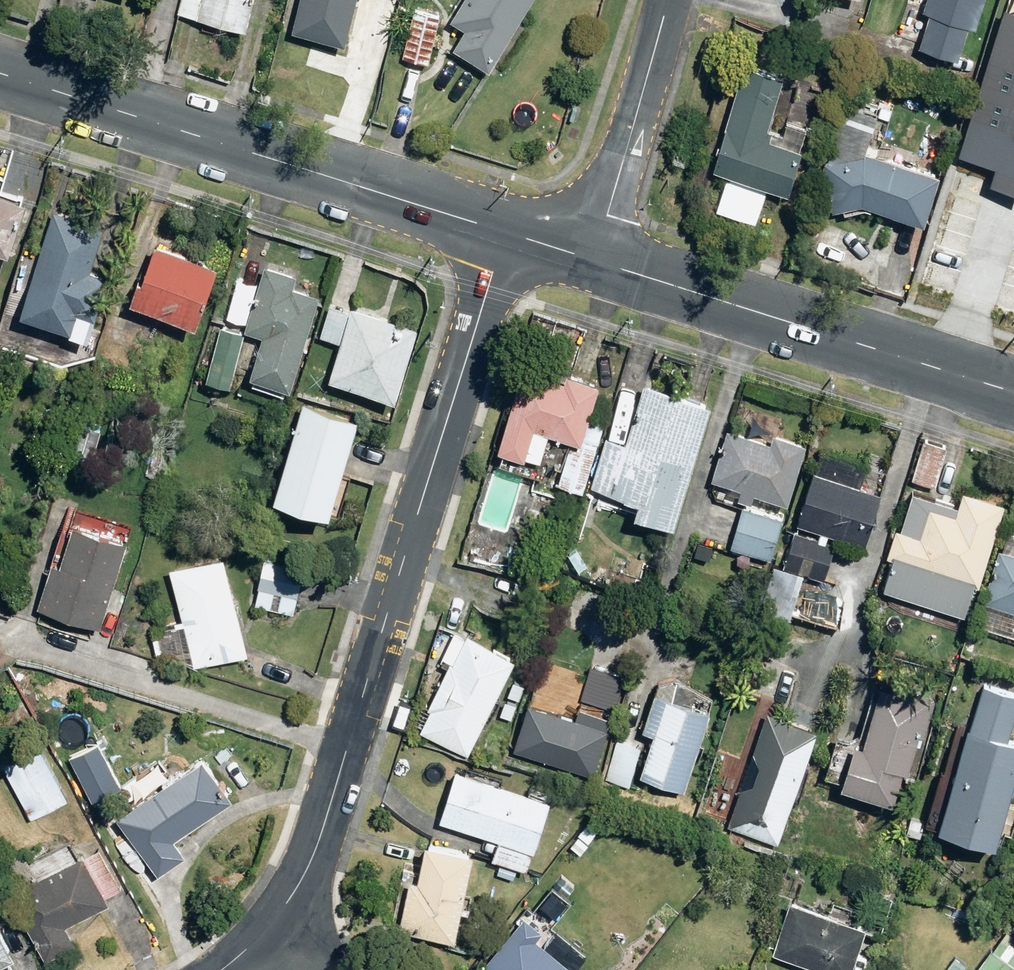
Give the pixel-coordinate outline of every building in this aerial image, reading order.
[(244,33),(252,0),(200,0),(195,21),(244,33)] [(343,49),(356,0),(300,0),(291,36),(343,49)] [(487,74),(533,0),(464,0),(450,24),(464,33),(451,53),(487,74)] [(958,63),(968,29),(975,31),(985,0),(927,0),(923,15),(931,17),(920,52),(958,63)] [(401,61),(427,68),(438,20),(412,13),(401,61)] [(744,70),(713,174),(788,198),(801,154),(800,153),(806,130),(772,120),(783,81),(744,70)] [(1013,178),(1013,102),(1006,132),(996,129),(985,170),(1013,178)] [(862,209),(924,229),(940,179),(865,155),(821,165),(831,215),(862,209)] [(5,260),(22,209),(0,201),(0,259),(5,260)] [(19,321),(69,337),(76,318),(92,323),(105,281),(88,276),(101,232),(51,215),(19,321)] [(128,308),(193,332),(215,272),(154,249),(142,283),(137,281),(128,308)] [(248,383),(289,396),(319,300),(291,291),(294,280),(264,271),(244,335),(261,340),(248,383)] [(328,385),(392,406),(416,332),(351,311),(328,385)] [(206,384),(228,390),(242,338),(220,331),(206,384)] [(555,484),(578,491),(601,422),(583,417),(594,383),(562,373),(560,380),(519,367),(493,449),(519,458),(529,427),(568,439),(555,484)] [(628,513),(668,525),(706,404),(639,384),(621,442),(603,437),(588,486),(632,500),(628,513)] [(272,506),(327,523),(356,426),(301,410),(272,506)] [(68,458),(90,466),(100,435),(77,428),(68,458)] [(733,498),(748,503),(751,493),(783,503),(802,443),(770,432),(767,443),(723,429),(707,479),(736,488),(733,498)] [(909,479),(932,486),(944,447),(921,440),(909,479)] [(143,481),(154,485),(159,471),(148,468),(143,481)] [(794,523),(860,545),(877,492),(811,471),(794,523)] [(884,556),(975,585),(1001,503),(961,491),(953,515),(925,507),(917,536),(893,528),(884,556)] [(727,546),(768,557),(780,518),(739,506),(727,546)] [(780,567),(821,579),(832,543),(791,530),(780,567)] [(36,612),(97,632),(124,548),(71,531),(57,572),(49,569),(36,612)] [(462,558),(497,570),(505,546),(470,534),(462,558)] [(996,548),(980,600),(1013,611),(1013,554),(996,548)] [(254,608),(293,617),(304,569),(263,559),(256,591),(257,591),(254,608)] [(169,575),(193,670),(245,657),(221,561),(169,575)] [(417,732),(464,754),(510,656),(462,634),(449,662),(446,661),(425,708),(428,709),(417,732)] [(959,650),(970,653),(974,639),(964,636),(959,650)] [(506,696),(518,701),(524,686),(511,681),(506,696)] [(834,785),(887,802),(898,769),(902,771),(914,734),(920,735),(933,698),(896,685),(894,692),(876,687),(858,743),(849,740),(834,785)] [(991,845),(1013,771),(1013,744),(1005,741),(1013,712),(1013,695),(980,685),(967,729),(964,728),(932,827),(991,845)] [(636,772),(680,785),(703,704),(649,689),(638,725),(648,729),(636,772)] [(397,700),(389,723),(401,727),(409,703),(397,700)] [(497,715),(509,719),(514,705),(502,701),(497,715)] [(35,724),(24,702),(9,709),(21,732),(35,724)] [(510,751),(589,773),(606,714),(573,704),(570,716),(524,703),(510,751)] [(724,827),(773,843),(812,727),(763,711),(724,827)] [(607,777),(628,781),(636,742),(631,742),(633,733),(625,731),(624,738),(614,736),(607,777)] [(70,761),(93,804),(120,790),(97,746),(70,761)] [(30,823),(66,804),(36,748),(0,767),(0,768),(30,823)] [(116,821),(157,881),(184,861),(172,845),(231,805),(201,762),(116,821)] [(435,821),(528,851),(544,799),(452,770),(435,821)] [(903,832),(917,837),(922,822),(908,817),(903,832)] [(402,928),(458,938),(475,849),(428,840),(421,876),(412,875),(402,928)] [(9,897),(44,964),(74,949),(63,930),(107,908),(81,859),(9,897)] [(819,969),(847,969),(861,925),(787,901),(770,954),(819,969)] [(573,969),(530,938),(537,928),(519,914),(478,968),(480,969),(573,969)] [(12,963),(0,941),(0,969),(12,963)] [(1012,967),(988,950),(974,969),(1011,969),(1012,967)] [(945,969),(960,969),(964,965),(953,957),(945,969)]
